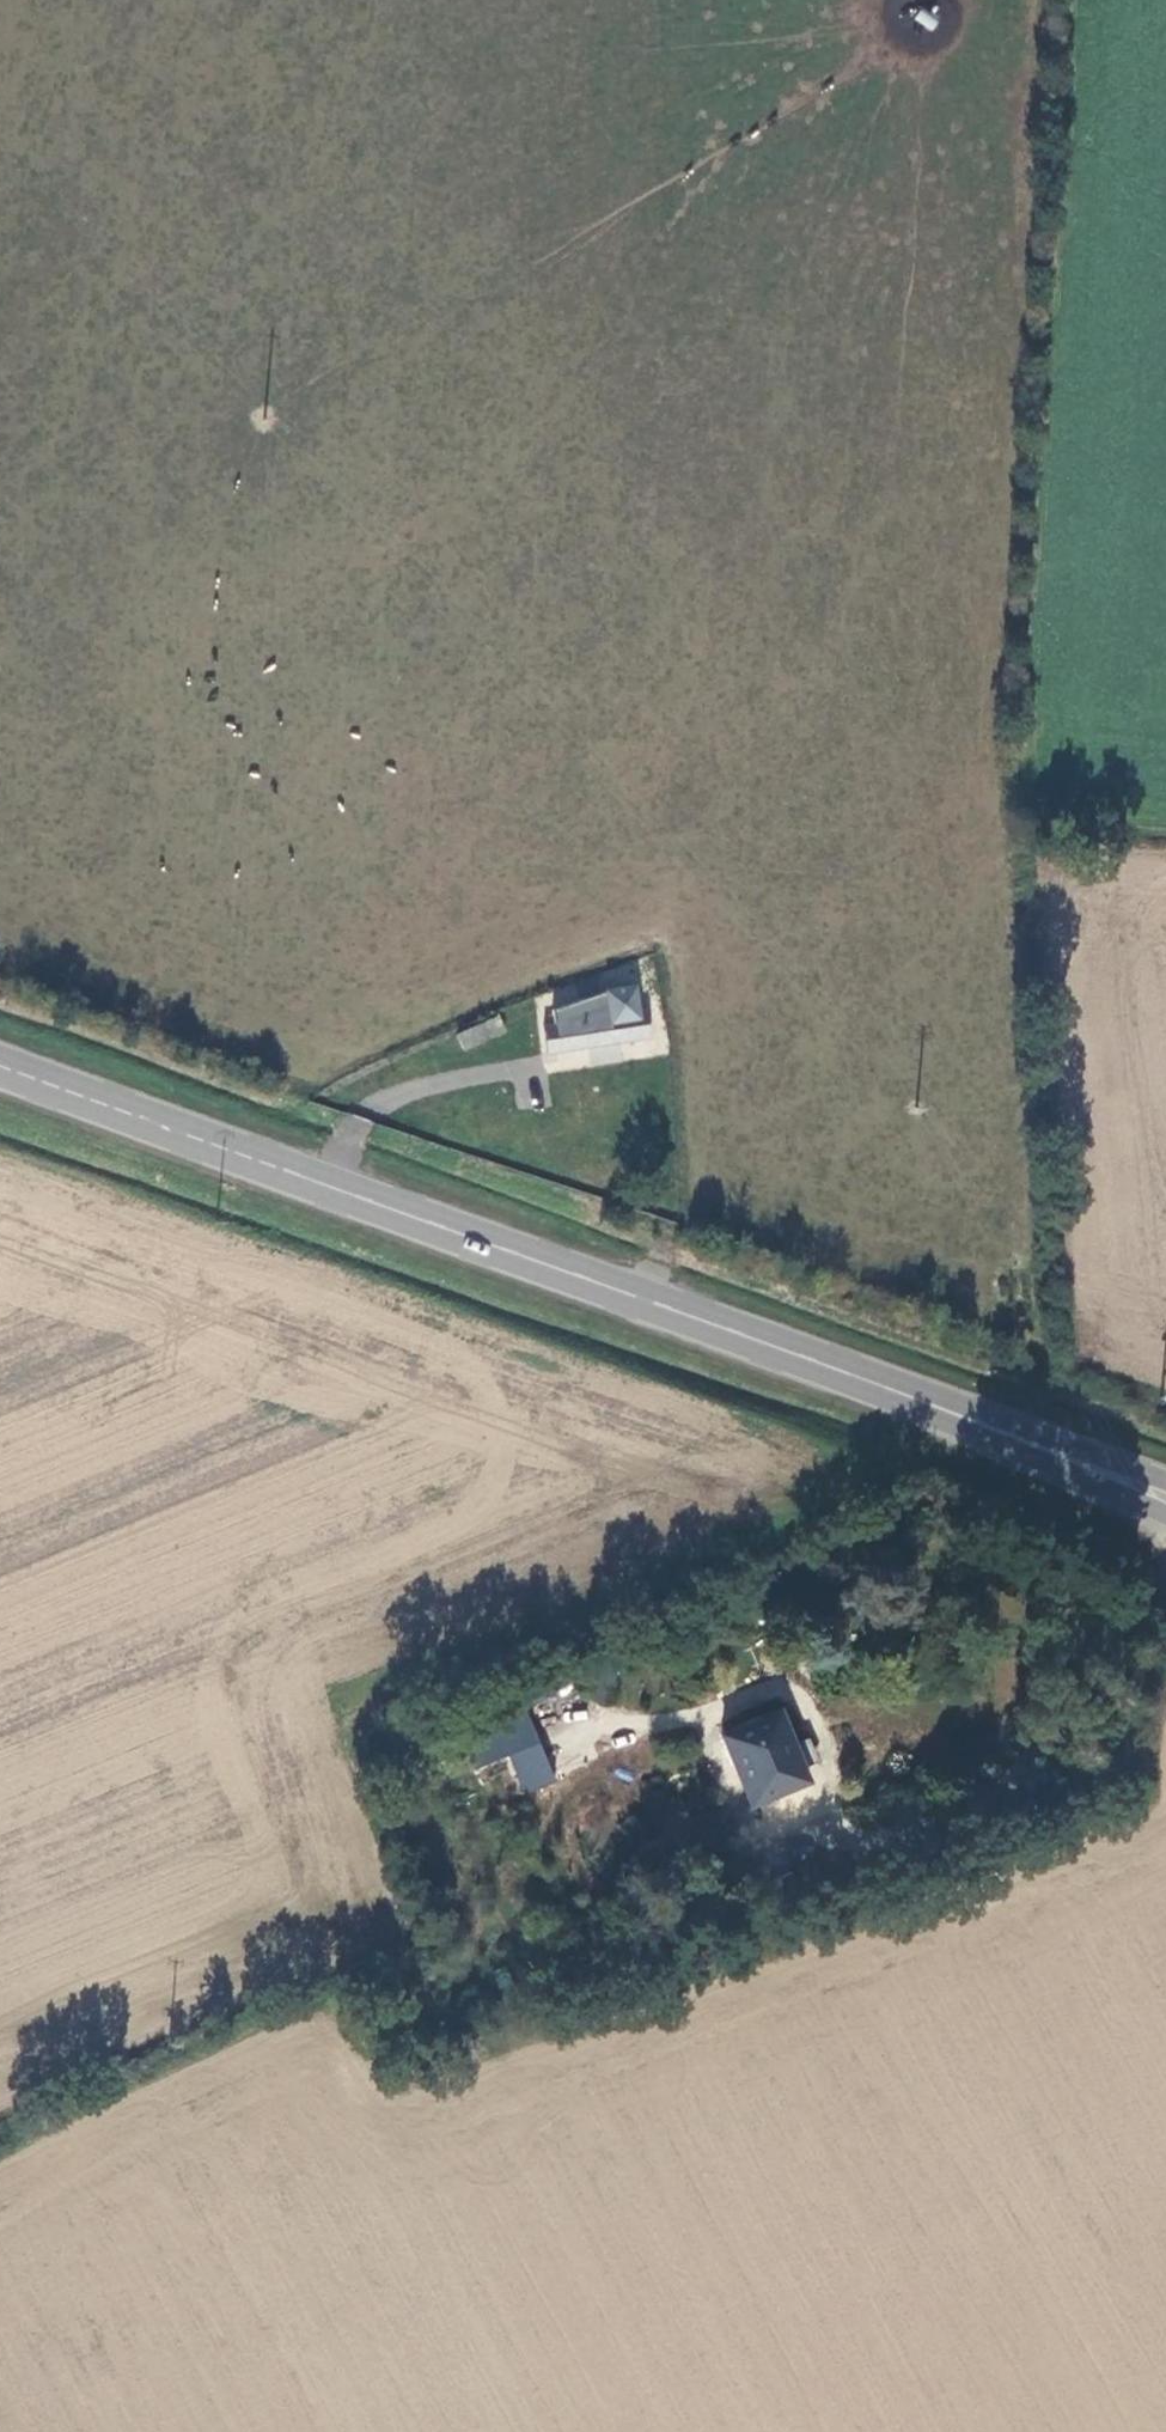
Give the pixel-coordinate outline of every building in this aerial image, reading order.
[(544,1052),(647,1039),(643,1011),(540,1024),(544,1052)] [(504,1030),(498,1016),(456,1033),(462,1048),(504,1030)] [(508,1757),(523,1795),(555,1782),(525,1708),(460,1733),(475,1770),(508,1757)] [(750,1812),(805,1787),(774,1716),(750,1727),(747,1721),(736,1726),(738,1731),(718,1740),(750,1812)]
